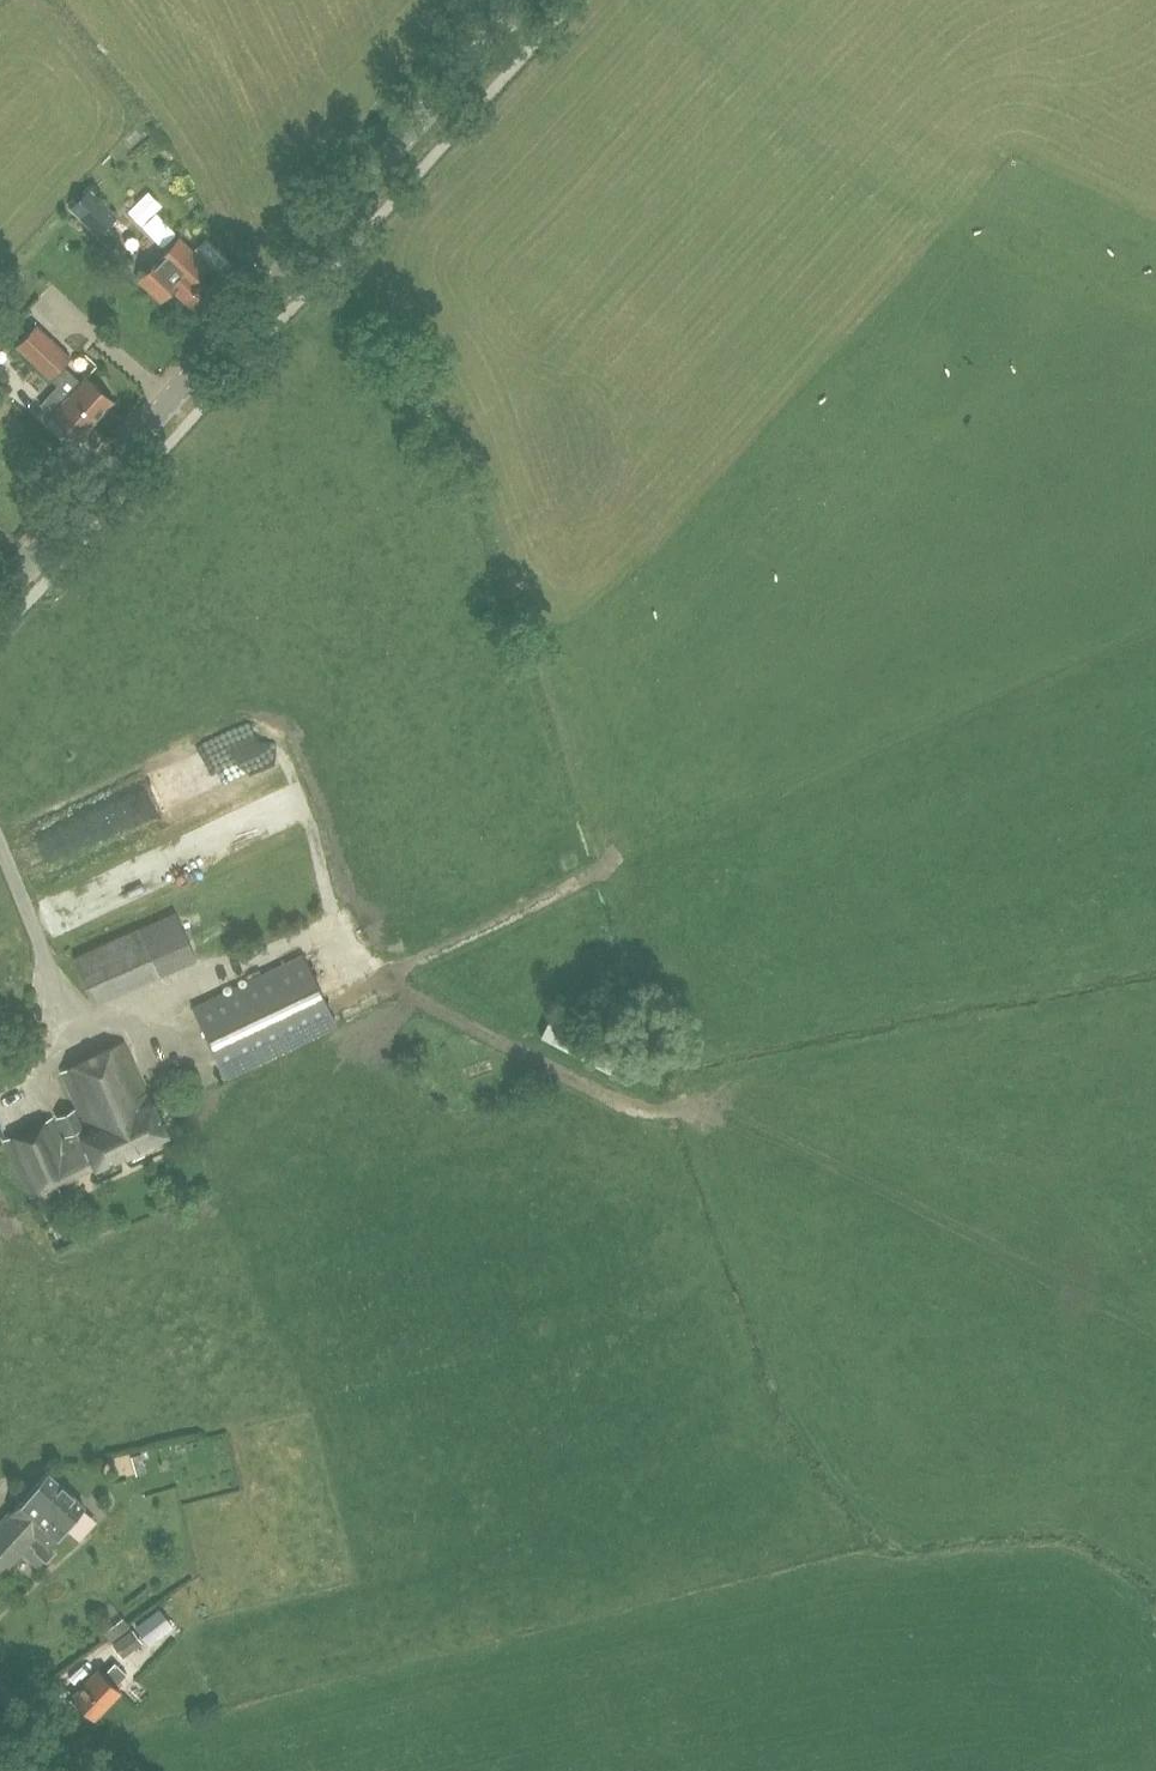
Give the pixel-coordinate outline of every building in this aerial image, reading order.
[(99,236),(119,214),(90,187),(70,209),(99,236)] [(173,290),(196,311),(214,292),(198,277),(208,266),(178,238),(139,281),(161,302),(173,290)] [(12,285),(0,296),(0,307),(4,312),(21,295),(12,285)] [(64,381),(63,382),(99,417),(115,400),(88,376),(82,382),(64,365),(72,356),(37,324),(21,341),(64,381)] [(99,417),(63,382),(46,400),(43,403),(54,413),(80,438),(99,417)] [(251,736),(269,772),(286,764),(268,728),(251,736)] [(198,959),(176,911),(141,926),(163,974),(198,959)] [(338,1025),(305,955),(194,1007),(227,1077),(338,1025)] [(544,1033),(620,1066),(632,1037),(557,1005),(544,1033)] [(55,1186),(168,1135),(154,1105),(153,1105),(124,1043),(62,1071),(88,1130),(63,1141),(53,1118),(4,1140),(31,1197),(38,1194),(43,1204),(59,1196),(55,1186)] [(75,1108),(57,1116),(67,1136),(84,1128),(75,1108)] [(136,1473),(146,1470),(142,1456),(133,1459),(136,1473)] [(21,1550),(35,1563),(41,1556),(45,1560),(55,1549),(51,1546),(86,1507),(49,1473),(0,1526),(0,1573),(21,1550)] [(136,1626),(149,1643),(173,1625),(160,1607),(136,1626)] [(102,1631),(110,1641),(130,1626),(122,1616),(102,1631)] [(111,1643),(121,1657),(142,1641),(132,1627),(111,1643)] [(103,1673),(99,1669),(73,1696),(95,1718),(122,1691),(115,1685),(126,1673),(115,1662),(103,1673)]
